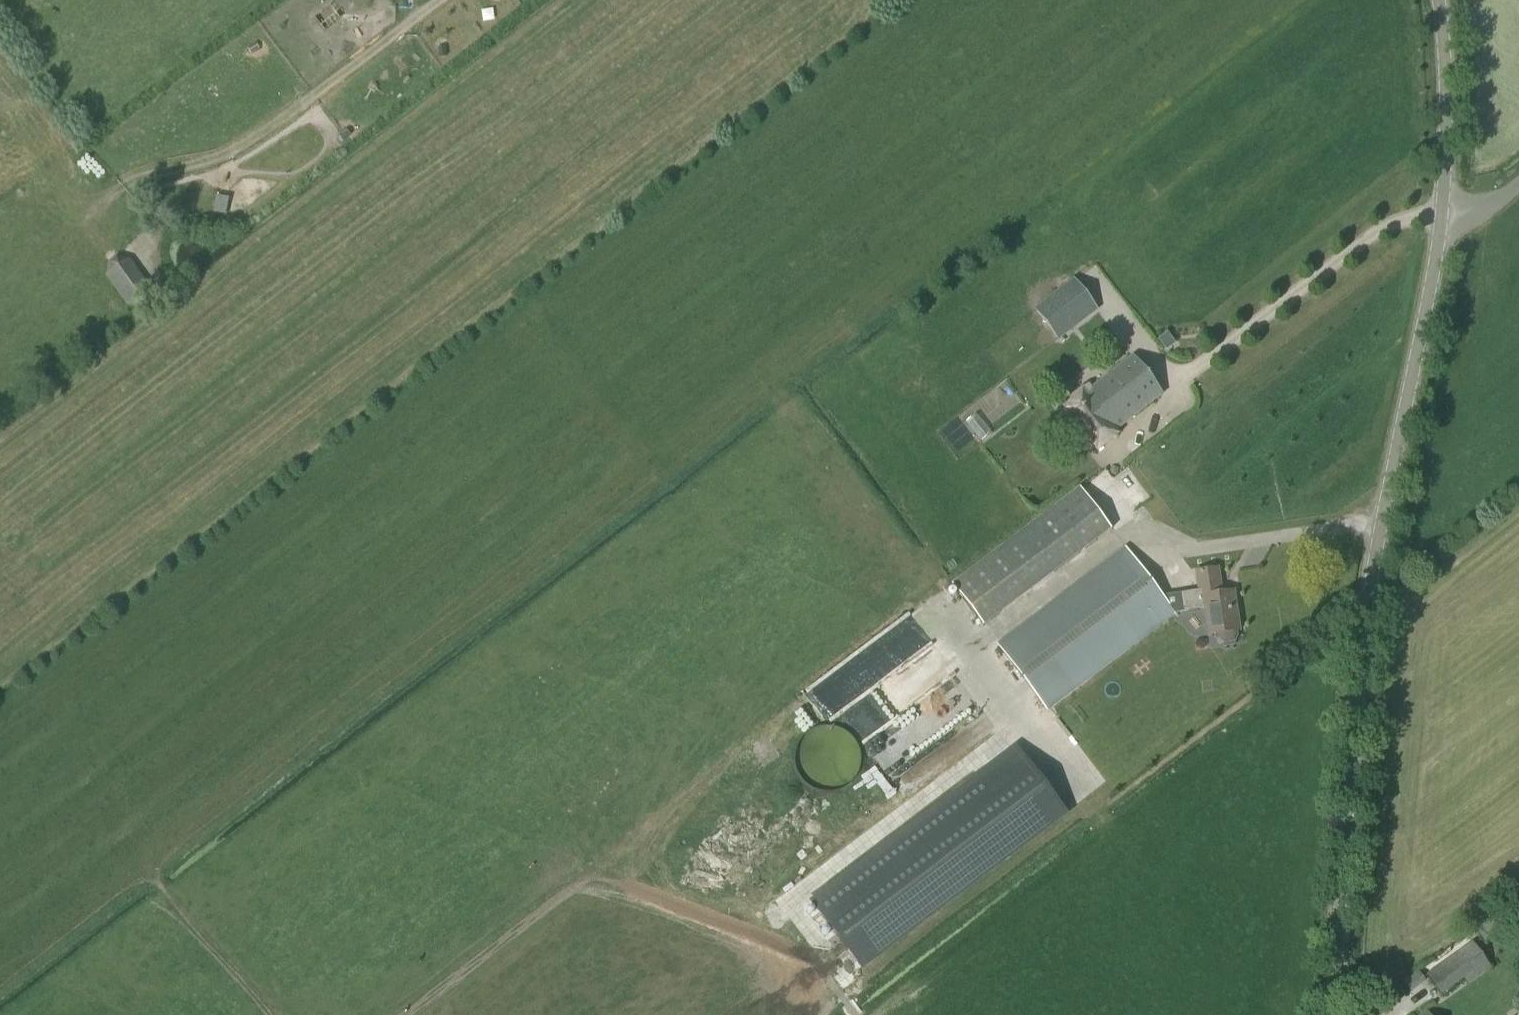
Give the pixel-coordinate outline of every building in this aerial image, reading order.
[(141,308),(147,304),(151,289),(130,259),(116,258),(109,264),(107,278),(127,306),(141,308)] [(1073,278),(1034,308),(1057,337),(1095,307),(1073,278)] [(1162,395),(1133,357),(1091,390),(1088,386),(1063,407),(1098,451),(1118,435),(1115,432),(1162,395)] [(1054,396),(1064,389),(1053,374),(1043,381),(1054,396)] [(983,627),(1111,530),(1079,489),(952,585),(983,627)] [(1162,598),(1125,549),(998,646),(1047,711),(1175,614),(1174,614),(1204,609),(1208,636),(1218,635),(1219,639),(1222,644),(1236,642),(1238,636),(1237,632),(1239,632),(1234,593),(1222,595),(1218,570),(1196,573),(1199,593),(1162,598)] [(861,968),(1065,813),(1016,749),(812,903),(861,968)] [(1440,995),(1487,962),(1473,942),(1426,976),(1440,995)]
